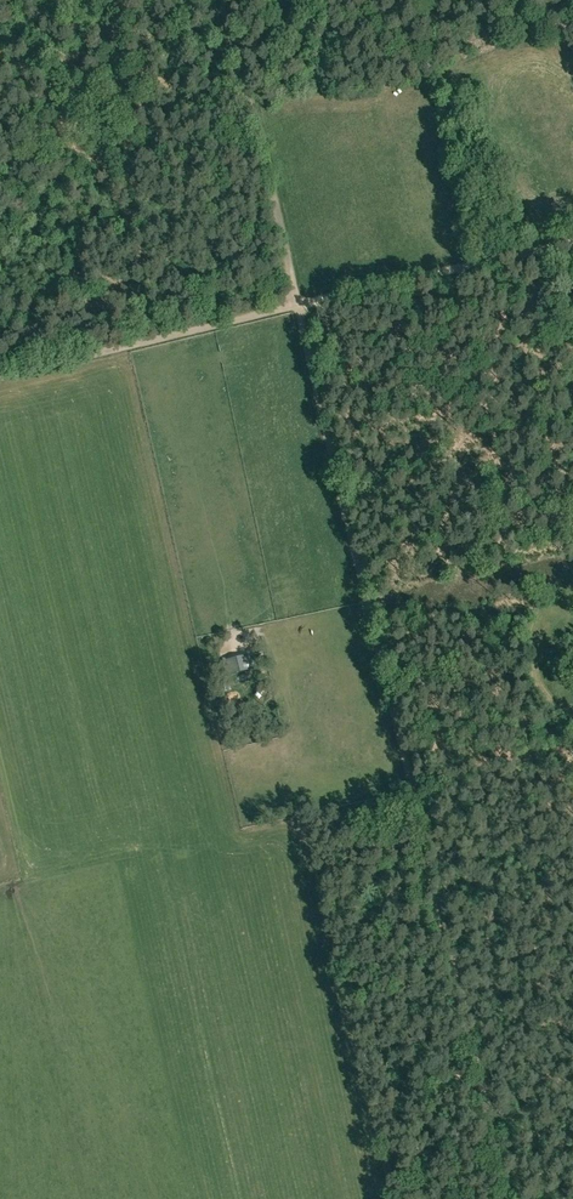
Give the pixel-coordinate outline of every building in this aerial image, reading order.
[(255,681),(253,674),(242,678),(244,685),(255,681)]
